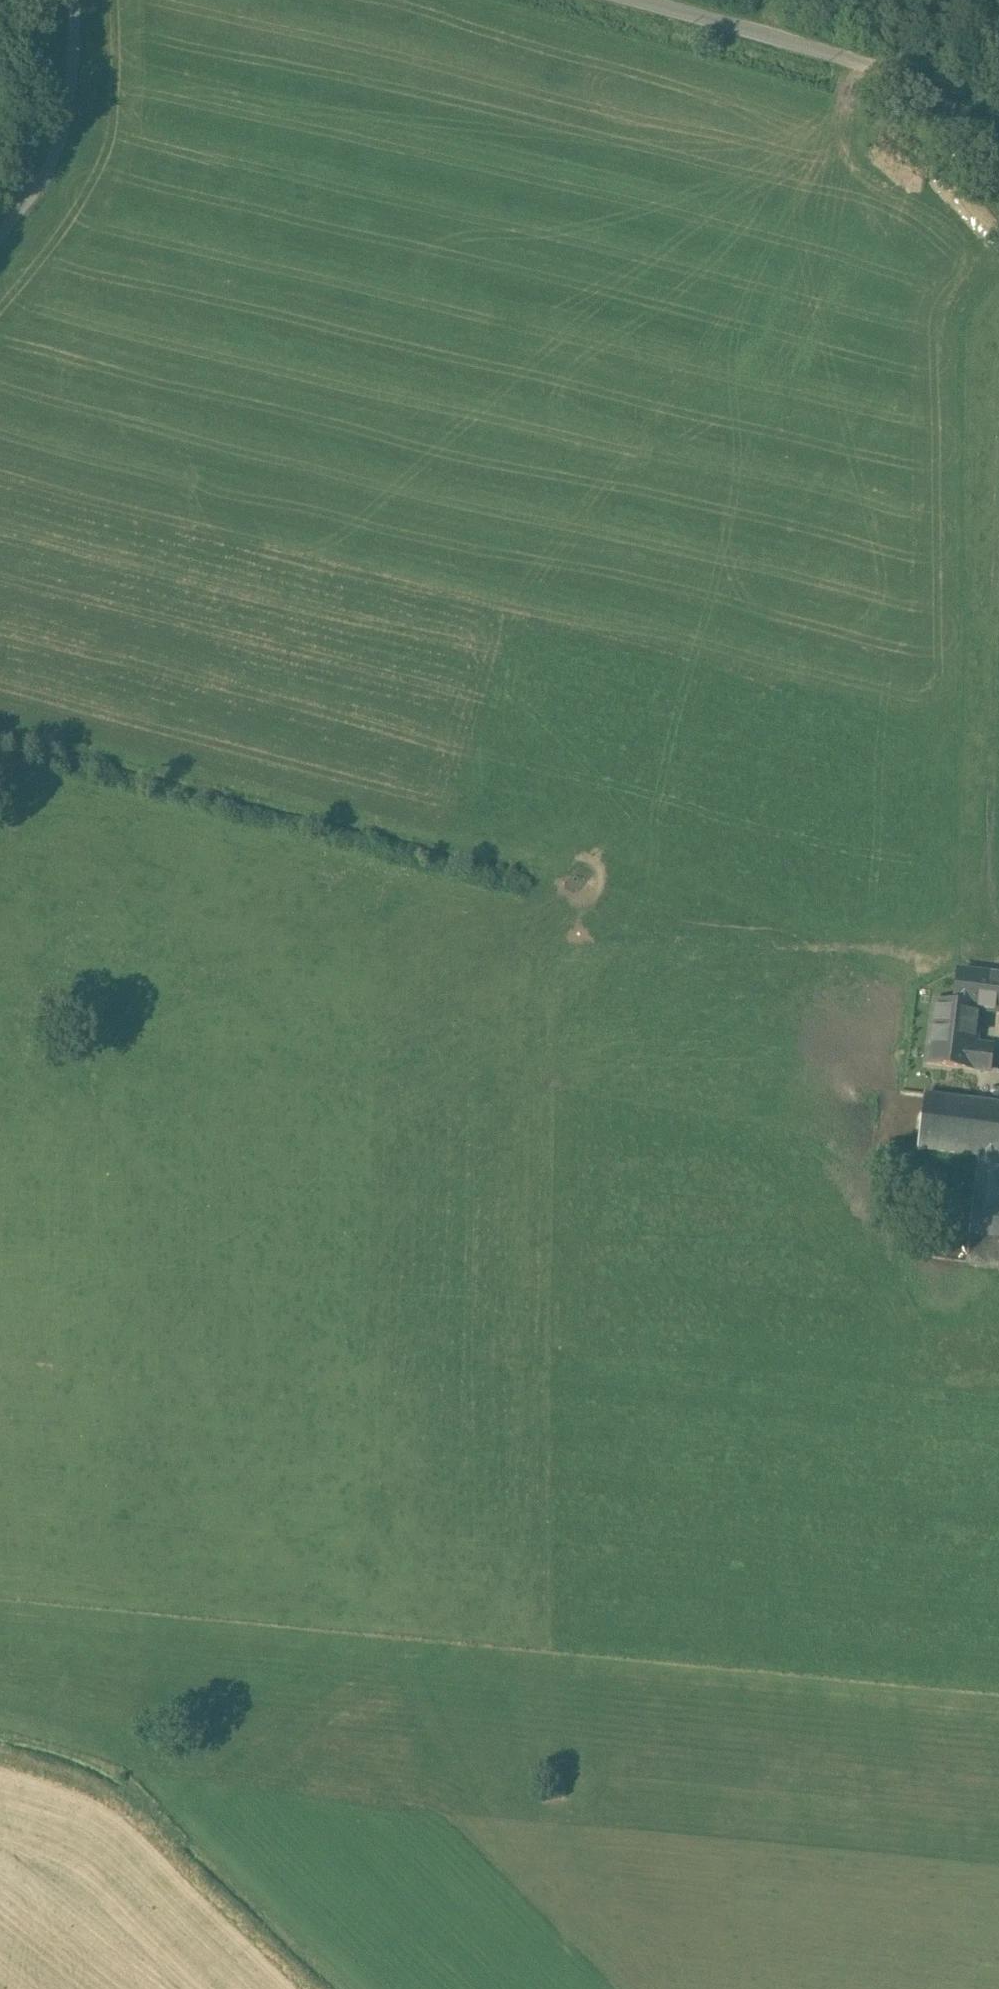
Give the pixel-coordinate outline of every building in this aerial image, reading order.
[(998,1015),(998,973),(957,968),(952,1010),(998,1015)] [(978,1008),(936,1003),(928,1064),(988,1072),(991,1046),(974,1044),(978,1008)] [(924,1095),(918,1149),(979,1157),(973,1202),(997,1205),(998,1190),(998,1104),(924,1095)] [(973,1202),(966,1263),(998,1267),(998,1205),(997,1205),(973,1202)]
